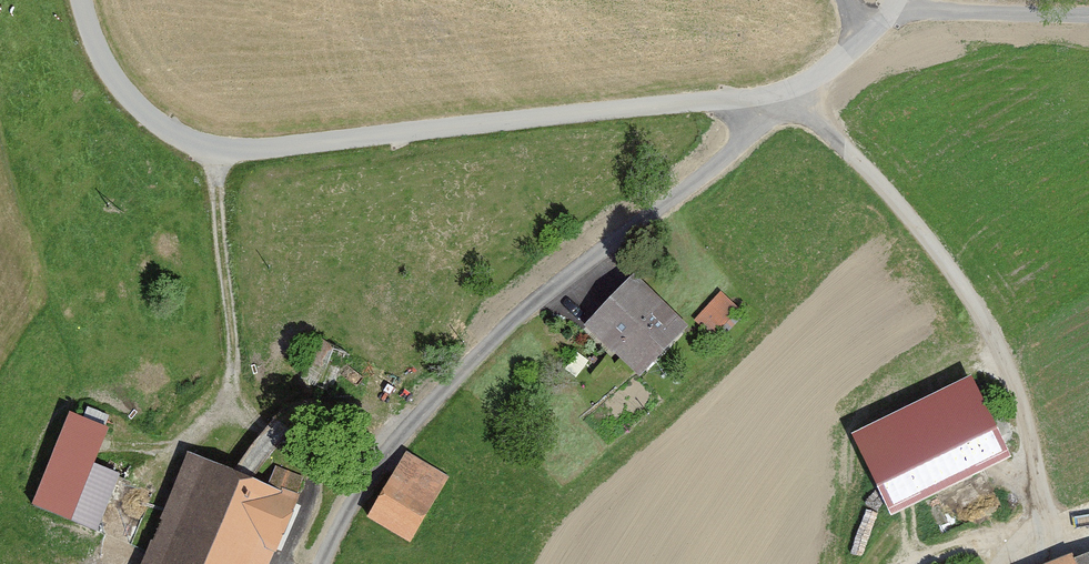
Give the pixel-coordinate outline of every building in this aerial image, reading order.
[(587,328),(641,378),(688,328),(634,277),(587,328)] [(740,311),(721,293),(695,321),(714,338),(740,311)] [(971,380),(853,439),(892,517),(1010,459),(971,380)] [(32,505),(96,532),(119,475),(95,465),(109,430),(70,414),(32,505)] [(187,453),(141,563),(271,563),(298,500),(187,453)] [(368,520),(411,545),(449,479),(406,454),(368,520)] [(1053,563),(1088,563),(1088,554),(1074,560),(1073,556),(1053,563)]
